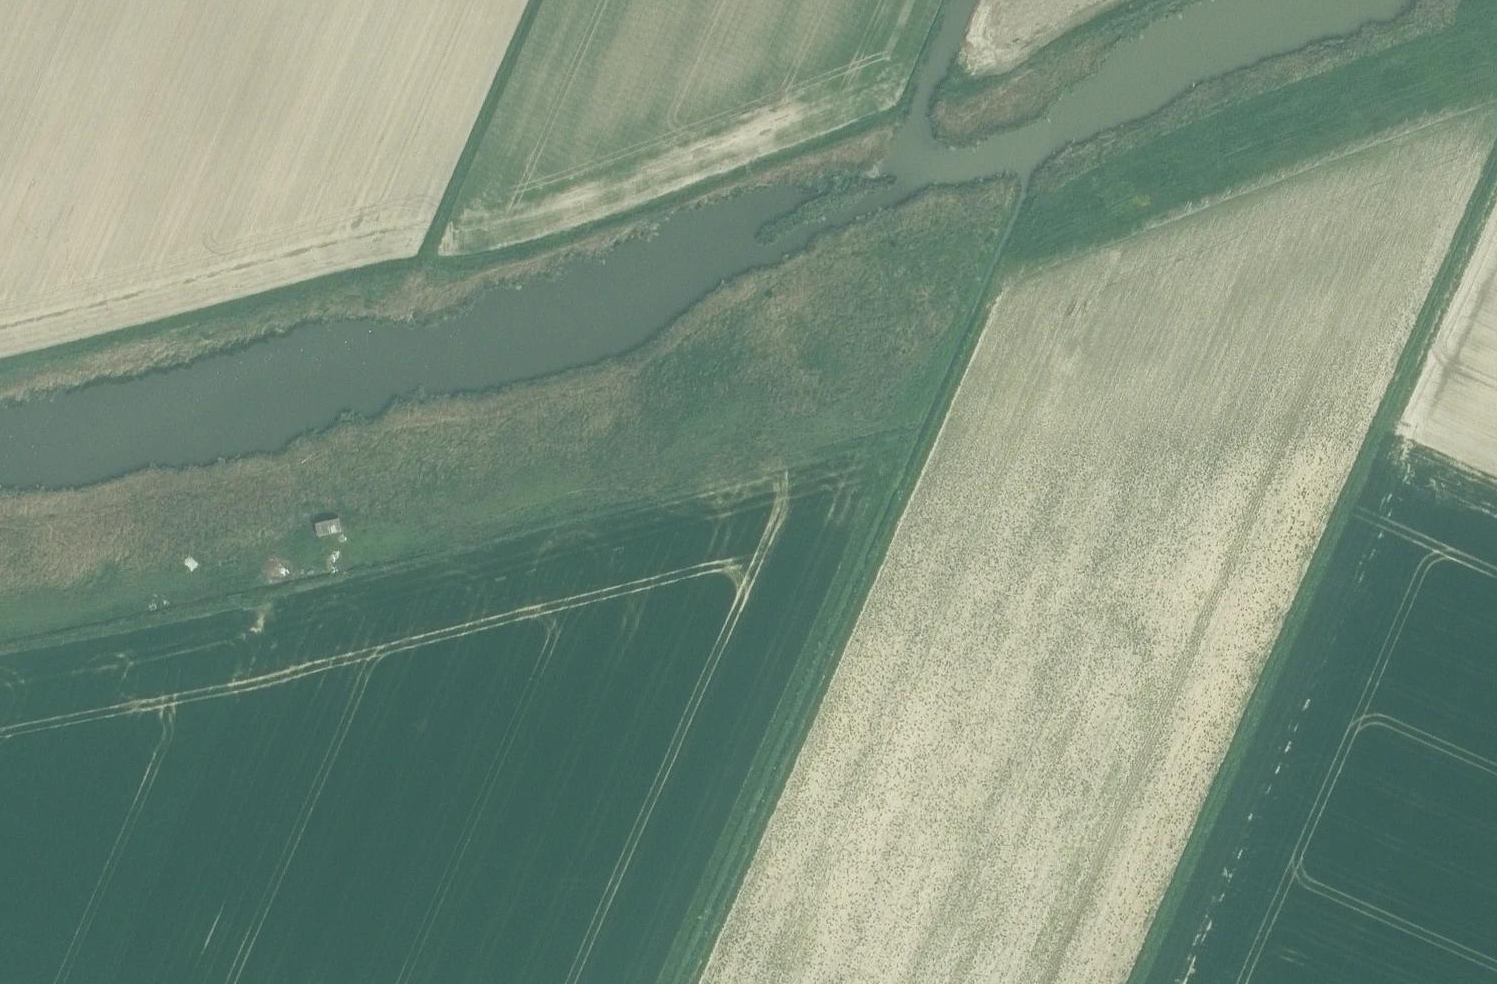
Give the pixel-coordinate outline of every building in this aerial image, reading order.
[(345,519),(329,522),(331,535),(348,532),(345,519)]
